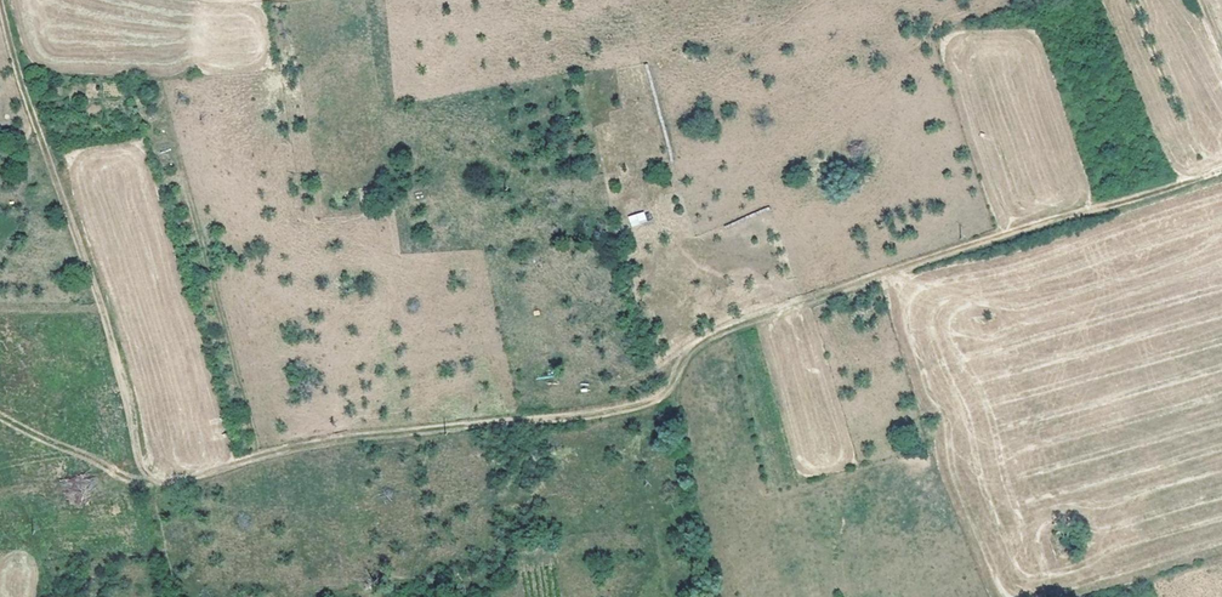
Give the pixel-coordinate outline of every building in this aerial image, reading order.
[(630,226),(647,223),(645,212),(628,215),(630,226)]
